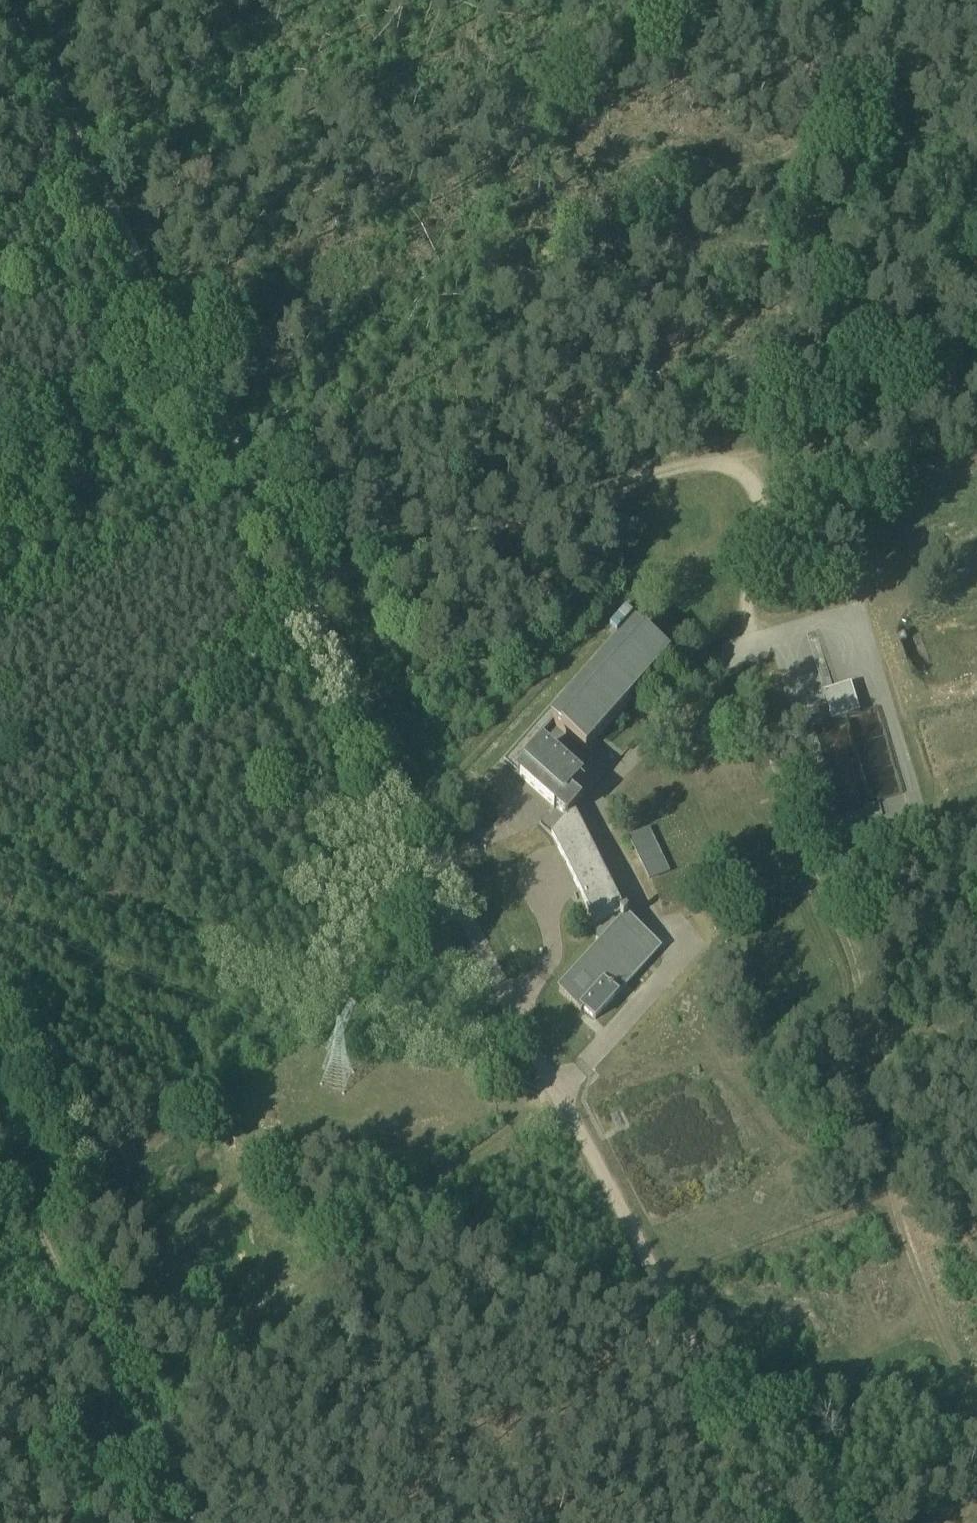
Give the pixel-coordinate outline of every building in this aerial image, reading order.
[(562,723),(591,748),(667,662),(636,634),(566,708),(558,701),(504,762),(519,775),(518,776),(566,819),(551,836),(552,837),(589,913),(588,914),(596,929),(596,942),(601,947),(561,991),(560,990),(559,991),(582,1011),(583,1009),(596,1020),(661,949),(630,921),(575,811),(581,805),(570,795),(580,783),(540,747),(525,766),(519,760),(556,717),(562,723)] [(823,691),(832,722),(860,714),(851,683),(823,691)] [(894,798),(840,811),(846,833),(900,821),(894,798)] [(651,829),(629,838),(649,882),(670,872),(651,829)]
